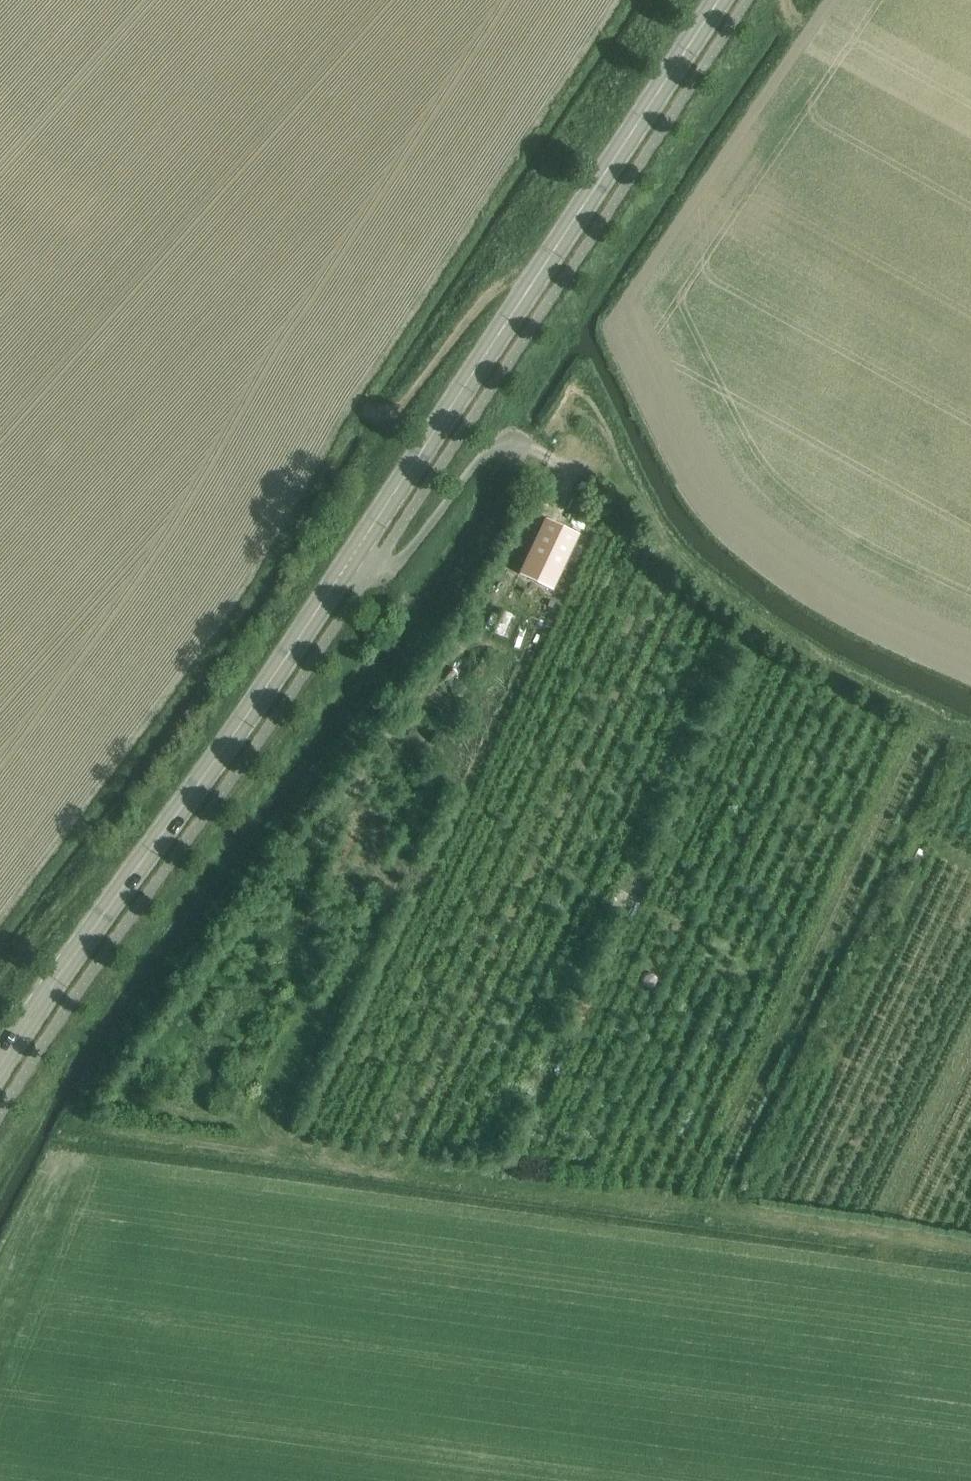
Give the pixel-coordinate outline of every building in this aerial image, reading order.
[(536,536),(517,575),(551,591),(568,554),(577,537),(543,521),(536,536)]
